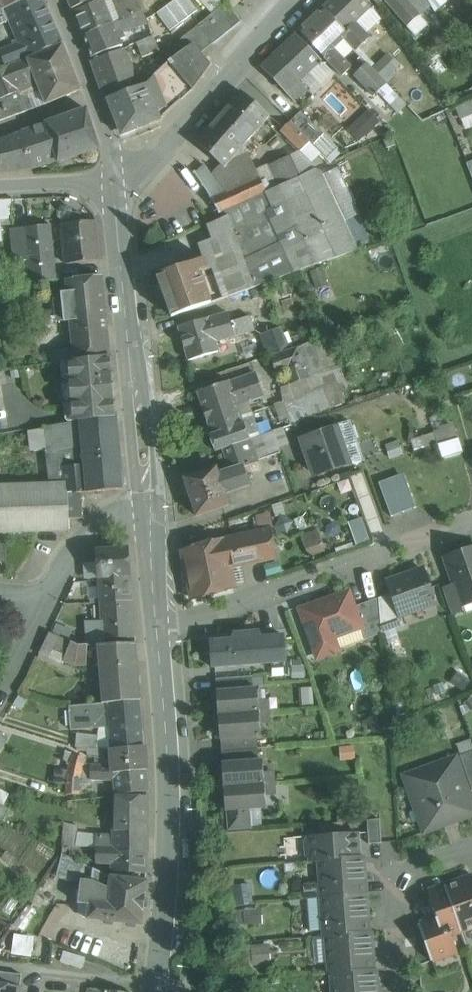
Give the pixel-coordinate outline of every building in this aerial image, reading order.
[(4,9),(0,11),(0,25),(10,21),(47,6),(44,0),(28,0),(4,9)] [(4,9),(28,0),(0,0),(0,1),(4,9)] [(72,9),(94,0),(69,0),(72,9)] [(75,12),(84,37),(113,24),(104,0),(103,0),(75,12)] [(113,24),(144,12),(139,0),(104,0),(113,24)] [(156,10),(169,29),(197,9),(191,0),(170,0),(156,10)] [(210,10),(220,0),(200,0),(210,10)] [(323,9),(349,35),(344,39),(354,50),(356,51),(370,37),(356,23),(373,6),(367,0),(332,0),(323,9)] [(408,27),(421,15),(408,0),(385,0),(408,27)] [(421,15),(432,6),(428,0),(408,0),(421,15)] [(432,6),(435,10),(447,0),(428,0),(432,6)] [(227,3),(199,26),(213,44),(213,45),(242,22),(227,3)] [(10,21),(20,43),(0,51),(6,66),(63,42),(47,6),(10,21)] [(323,9),(323,8),(299,31),(343,76),(352,68),(344,59),(354,50),(344,39),(349,35),(323,9)] [(144,12),(113,24),(120,39),(125,37),(123,33),(149,24),(144,12)] [(113,24),(84,37),(92,58),(123,46),(120,39),(113,24)] [(199,26),(165,52),(171,60),(172,60),(194,44),(202,53),(213,44),(199,26)] [(297,34),(262,67),(288,94),(302,80),(310,88),(317,81),(323,88),(336,75),(297,34)] [(154,36),(137,42),(144,57),(160,51),(154,36)] [(63,44),(28,59),(39,85),(46,104),(81,90),(63,44)] [(194,44),(172,60),(171,60),(152,78),(147,83),(147,84),(148,84),(162,119),(193,90),(211,65),(202,53),(194,44)] [(124,49),(91,62),(105,100),(108,99),(134,89),(133,67),(124,49)] [(28,59),(0,70),(0,121),(29,111),(21,92),(39,85),(28,59)] [(388,84),(368,64),(355,76),(375,97),(388,84)] [(147,73),(140,82),(141,86),(147,84),(147,83),(152,78),(147,73)] [(302,80),(288,94),(295,102),(310,88),(302,80)] [(134,89),(108,99),(123,136),(162,120),(162,119),(148,84),(147,84),(141,86),(134,89)] [(39,85),(21,92),(29,111),(46,104),(39,85)] [(338,88),(327,95),(339,113),(349,106),(338,88)] [(269,115),(243,92),(223,115),(249,138),(269,115)] [(407,105),(397,94),(389,102),(399,113),(407,105)] [(87,109),(47,123),(47,124),(58,161),(59,162),(99,149),(87,109)] [(324,134),(302,112),(292,122),(311,142),(314,145),(324,134)] [(223,115),(198,143),(224,166),(229,161),(237,168),(249,154),(241,147),(249,138),(223,115)] [(372,118),(359,129),(368,142),(382,131),(372,118)] [(311,142),(292,122),(281,131),(301,151),(303,150),(311,142)] [(0,140),(0,173),(34,169),(58,161),(47,124),(0,140)] [(324,134),(314,145),(321,151),(320,152),(326,158),(337,148),(324,134)] [(311,142),(303,150),(311,160),(320,152),(321,151),(314,145),(311,142)] [(288,145),(279,154),(274,150),(263,160),(283,183),(295,175),(306,165),(288,145)] [(306,165),(295,175),(297,178),(298,179),(305,194),(306,193),(306,195),(318,189),(315,183),(306,165)] [(228,191),(205,166),(197,173),(209,191),(212,198),(228,191)] [(297,178),(267,192),(260,177),(228,191),(212,198),(224,218),(229,216),(255,288),(296,273),(347,254),(335,228),(324,233),(306,195),(306,193),(305,194),(298,179),(297,178)] [(0,200),(0,220),(13,219),(13,199),(0,200)] [(86,217),(82,217),(82,214),(79,212),(73,213),(73,209),(68,205),(61,206),(57,211),(58,217),(63,221),(63,224),(67,264),(101,261),(97,221),(88,222),(88,219),(86,217)] [(224,218),(208,225),(213,239),(199,244),(204,258),(205,258),(209,270),(213,268),(224,299),(255,288),(229,216),(224,218)] [(52,225),(26,228),(31,282),(57,279),(52,225)] [(31,282),(26,228),(10,229),(13,260),(7,261),(9,283),(31,282)] [(204,258),(157,275),(172,317),(212,303),(201,272),(209,270),(205,258),(204,258)] [(102,277),(67,280),(68,293),(63,293),(66,321),(71,321),(73,335),(108,332),(102,277)] [(229,313),(209,319),(209,318),(179,327),(189,361),(220,352),(217,342),(236,336),(232,322),(229,313)] [(251,316),(232,322),(236,336),(255,331),(251,316)] [(275,330),(265,333),(273,352),(282,349),(275,330)] [(108,332),(73,335),(74,348),(50,351),(51,363),(69,361),(110,356),(108,332)] [(324,372),(292,384),(293,400),(323,388),(331,407),(346,402),(340,386),(346,384),(328,338),(314,343),(324,372)] [(313,342),(272,357),(278,374),(287,370),(292,384),(324,372),(314,343),(313,342)] [(110,356),(69,361),(70,378),(74,422),(81,421),(116,417),(114,399),(115,399),(114,398),(112,375),(112,374),(110,356)] [(230,382),(201,392),(201,391),(199,392),(213,434),(211,435),(216,452),(224,449),(251,440),(251,439),(245,423),(244,424),(236,401),(246,398),(248,402),(264,396),(256,373),(230,382)] [(293,400),(283,404),(291,424),(331,407),(323,388),(293,400)] [(116,417),(81,421),(88,493),(123,489),(118,441),(116,418),(116,417)] [(70,531),(69,519),(83,519),(81,493),(88,493),(81,421),(44,427),(44,430),(32,431),(35,451),(47,450),(51,484),(0,486),(0,533),(6,533),(7,533),(21,532),(21,533),(23,533),(23,532),(37,531),(37,532),(39,532),(39,531),(53,531),(54,531),(68,530),(68,531),(70,531)] [(350,423),(340,427),(347,447),(357,444),(350,423)] [(340,427),(304,439),(316,475),(352,463),(347,447),(340,427)] [(284,428),(273,432),(279,448),(289,444),(284,428)] [(273,432),(251,439),(251,440),(258,461),(281,453),(279,448),(273,432)] [(440,455),(462,451),(459,437),(437,442),(440,455)] [(251,440),(224,449),(232,473),(245,468),(245,467),(259,463),(258,461),(251,440)] [(217,467),(185,478),(186,481),(182,483),(186,497),(190,496),(197,516),(230,505),(226,494),(251,485),(245,468),(232,473),(220,477),(217,467)] [(362,470),(352,474),(368,520),(378,517),(362,470)] [(378,480),(390,514),(415,506),(403,471),(378,480)] [(347,520),(356,544),(370,538),(362,515),(347,520)] [(259,533),(236,538),(242,565),(264,560),(259,533)] [(224,540),(183,551),(193,599),(234,588),(230,567),(242,565),(236,538),(224,540)] [(445,558),(454,584),(461,602),(450,607),(453,615),(464,611),(463,606),(471,603),(471,548),(445,558)] [(129,549),(97,551),(99,578),(131,576),(129,549)] [(424,569),(393,580),(390,586),(393,593),(401,616),(402,616),(436,604),(424,569)] [(131,576),(99,578),(101,603),(133,601),(131,576)] [(94,581),(75,582),(64,605),(80,604),(85,589),(93,590),(94,581)] [(454,584),(443,589),(450,607),(461,602),(454,584)] [(350,592),(301,610),(318,658),(339,651),(334,637),(362,627),(350,592)] [(393,593),(379,598),(382,634),(405,626),(402,616),(401,616),(393,593)] [(101,603),(102,621),(87,621),(89,645),(99,645),(105,644),(105,639),(136,638),(133,601),(101,603)] [(210,642),(212,668),(287,662),(285,636),(261,638),(260,631),(234,633),(234,640),(210,642)] [(72,642),(50,633),(40,654),(64,664),(65,661),(72,642)] [(79,645),(72,642),(65,661),(76,666),(88,665),(88,645),(79,645)] [(105,644),(99,645),(103,704),(108,703),(141,700),(137,643),(105,644)] [(253,677),(217,679),(218,691),(254,689),(253,677)] [(218,691),(214,692),(215,714),(214,714),(214,716),(260,712),(258,689),(254,689),(218,691)] [(142,702),(108,705),(108,703),(103,704),(70,707),(71,731),(110,728),(112,750),(145,747),(142,702)] [(260,712),(214,716),(215,717),(216,717),(217,740),(222,739),(258,737),(262,736),(260,712)] [(99,737),(78,734),(76,748),(88,749),(88,748),(97,749),(99,737)] [(258,737),(222,739),(223,751),(258,749),(258,737)] [(145,747),(112,750),(113,766),(91,765),(91,780),(92,780),(96,781),(106,781),(115,781),(114,773),(147,770),(146,747),(145,747)] [(97,749),(88,748),(88,749),(89,757),(105,759),(105,750),(97,749)] [(258,749),(223,751),(223,763),(259,761),(258,749)] [(461,756),(471,787),(471,752),(461,756)] [(73,754),(67,753),(65,761),(71,763),(73,754)] [(81,780),(84,764),(85,759),(73,754),(71,763),(69,772),(68,777),(68,784),(67,795),(79,795),(80,784),(81,780)] [(405,776),(426,833),(471,816),(471,801),(456,758),(405,776)] [(223,763),(219,764),(221,786),(220,786),(220,788),(265,784),(263,760),(223,763)] [(84,764),(81,780),(80,784),(92,784),(92,780),(91,780),(91,765),(84,764)] [(67,771),(55,770),(54,783),(68,784),(68,777),(69,772),(67,771)] [(147,770),(114,773),(115,781),(116,795),(149,792),(147,770)] [(106,781),(96,781),(96,789),(107,789),(106,781)] [(265,784),(220,788),(220,789),(221,789),(223,812),(227,811),(251,809),(267,808),(265,784)] [(0,789),(0,804),(4,806),(10,795),(0,789)] [(148,796),(114,796),(114,836),(101,836),(101,832),(99,832),(99,836),(97,835),(97,848),(114,848),(114,853),(148,853),(148,796)] [(0,804),(0,819),(4,822),(11,810),(4,806),(0,804)] [(251,809),(227,811),(229,831),(253,829),(251,809)] [(381,820),(368,821),(370,845),(382,844),(381,820)] [(79,827),(65,824),(63,845),(76,846),(79,827)] [(358,833),(310,837),(310,841),(306,845),(307,854),(312,858),(312,862),(320,861),(360,858),(360,857),(358,833)] [(148,853),(114,853),(114,848),(97,848),(97,863),(114,864),(114,871),(148,874),(148,853)] [(85,864),(65,855),(59,876),(78,879),(79,874),(83,874),(85,864)] [(360,858),(320,861),(323,898),(323,899),(366,895),(367,896),(364,857),(360,857),(360,858)] [(148,882),(112,878),(94,869),(92,882),(82,881),(79,904),(89,905),(88,919),(143,925),(148,882)] [(446,887),(462,931),(471,928),(471,877),(446,887)] [(445,887),(428,893),(437,920),(419,926),(432,961),(457,952),(451,935),(462,931),(446,887),(446,886),(445,886),(445,887)] [(366,895),(323,899),(323,898),(326,937),(328,937),(328,936),(370,933),(369,932),(367,896),(366,895)] [(370,933),(328,936),(328,937),(331,975),(333,975),(333,974),(375,971),(375,970),(371,932),(369,932),(370,933)] [(32,954),(33,934),(13,933),(12,953),(32,954)] [(86,958),(65,952),(61,962),(82,969),(86,958)] [(333,974),(333,975),(334,991),(378,991),(376,970),(375,970),(375,971),(333,974)] [(0,972),(0,984),(21,987),(22,975),(0,972)]
